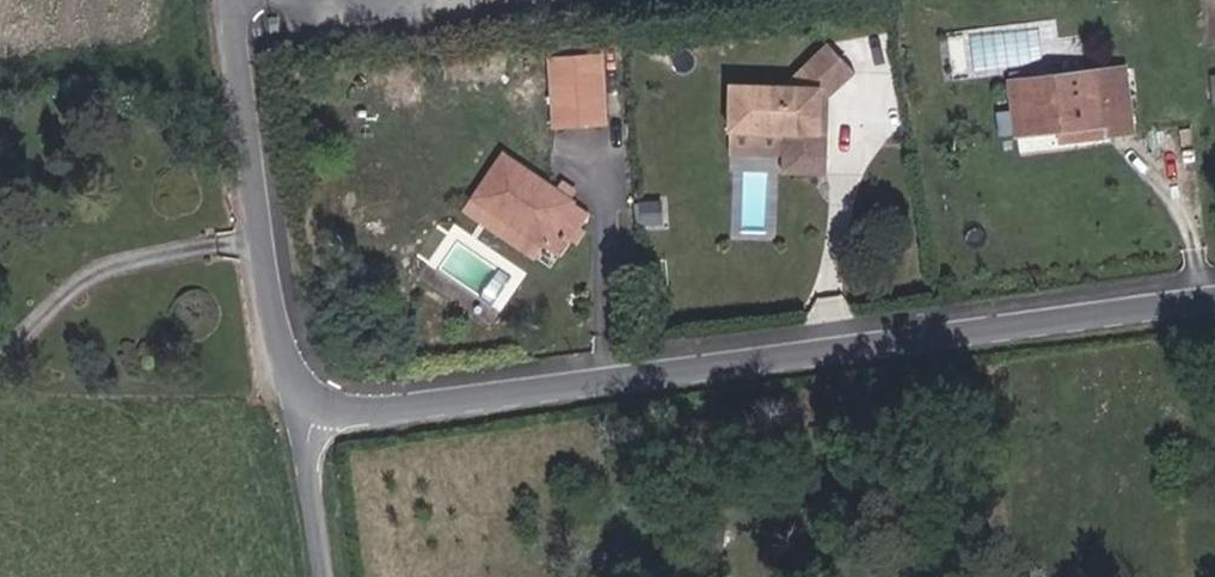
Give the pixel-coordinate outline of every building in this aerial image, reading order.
[(279,32),(278,17),(268,18),(270,33),(279,32)] [(820,134),(822,98),(829,98),(855,73),(828,45),(786,87),(732,85),(730,132),(784,133),(783,147),(827,149),(828,135),(820,134)] [(1133,132),(1125,68),(1011,82),(1018,135),(1062,130),(1107,124),(1108,135),(1133,132)] [(828,135),(829,98),(822,98),(820,134),(828,135)] [(604,115),(602,99),(584,101),(586,116),(604,115)] [(1108,135),(1107,124),(1062,130),(1063,141),(1108,135)] [(826,174),(827,149),(783,147),(784,133),(730,132),(729,154),(783,155),(782,173),(826,174)] [(512,148),(478,190),(547,248),(560,258),(594,215),(512,148)] [(535,262),(547,248),(478,190),(465,205),(535,262)] [(658,225),(656,203),(640,204),(641,227),(658,225)]
